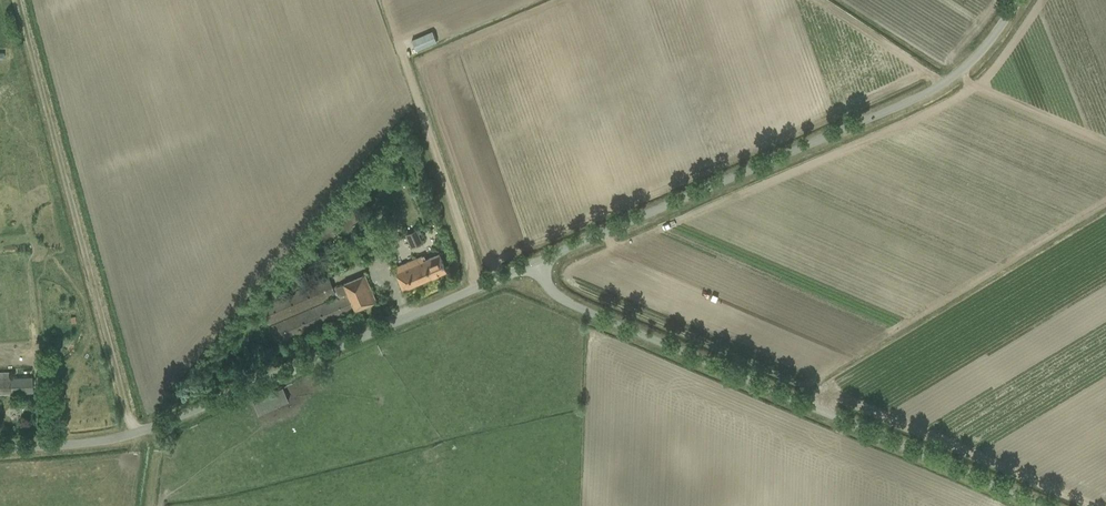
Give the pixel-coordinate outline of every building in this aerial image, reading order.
[(432,31),(411,40),(416,51),(437,42),(432,31)] [(411,248),(422,243),(416,230),(405,235),(411,248)] [(395,268),(399,279),(404,289),(447,271),(443,261),(440,253),(423,260),(421,257),(395,268)] [(261,306),(273,333),(277,344),(376,301),(365,275),(333,289),(328,277),(261,306)] [(32,392),(32,377),(9,378),(9,370),(0,371),(0,394),(32,392)] [(288,400),(282,386),(252,400),(259,414),(288,400)]
